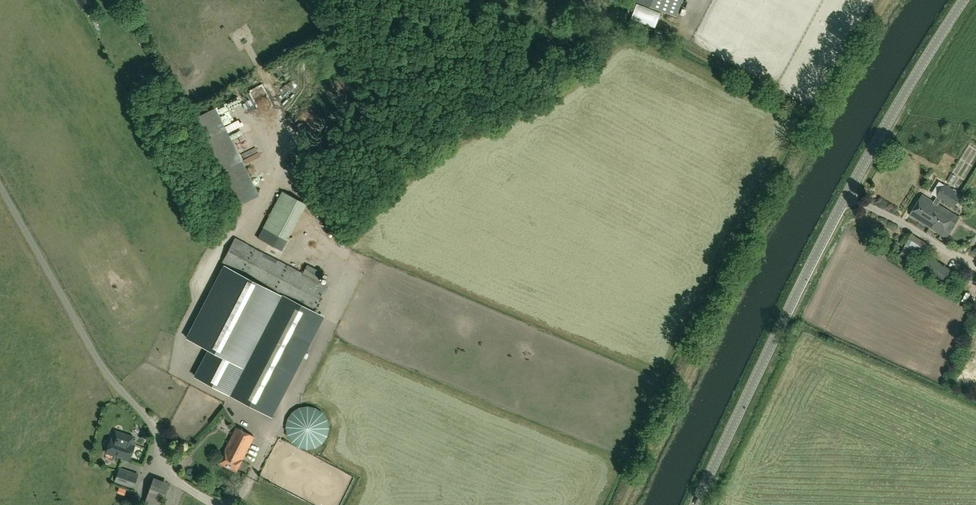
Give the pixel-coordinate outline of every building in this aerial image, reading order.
[(640,4),(662,12),(677,18),(684,0),(629,0),(640,4)] [(630,18),(654,27),(660,12),(636,3),(630,18)] [(692,35),(697,25),(690,21),(685,31),(692,35)] [(233,125),(242,122),(240,116),(236,117),(234,109),(228,110),(233,125)] [(213,122),(222,121),(222,112),(212,113),(213,122)] [(230,146),(235,145),(233,129),(225,130),(225,122),(215,122),(216,135),(220,134),(221,144),(230,143),(230,146)] [(269,138),(245,148),(247,154),(272,144),(269,138)] [(269,146),(258,152),(261,158),(273,152),(269,146)] [(946,177),(954,181),(958,172),(950,169),(946,177)] [(945,186),(937,198),(955,209),(962,196),(945,186)] [(290,249),(314,201),(289,188),(270,226),(284,233),(279,243),(290,249)] [(923,196),(911,217),(942,236),(955,216),(923,196)] [(932,246),(912,234),(898,256),(910,264),(916,253),(925,259),(919,268),(943,282),(950,286),(957,275),(950,271),(951,269),(927,254),(932,246)] [(186,339),(208,350),(194,377),(249,405),(248,406),(261,413),(308,322),(294,315),(300,305),(313,311),(316,305),(317,305),(327,286),(319,283),(324,274),(307,265),(303,274),(235,238),(221,265),(224,266),(186,339)] [(300,447),(338,438),(329,402),(291,411),(300,447)] [(254,438),(236,428),(224,452),(225,452),(219,464),(236,473),(242,461),(254,438)] [(104,460),(117,465),(117,464),(119,458),(130,462),(135,447),(133,446),(135,440),(133,440),(134,437),(115,431),(113,439),(112,439),(107,453),(105,459),(104,460)] [(119,471),(114,483),(134,489),(138,477),(119,471)] [(169,484),(154,478),(144,504),(162,504),(169,484)]
